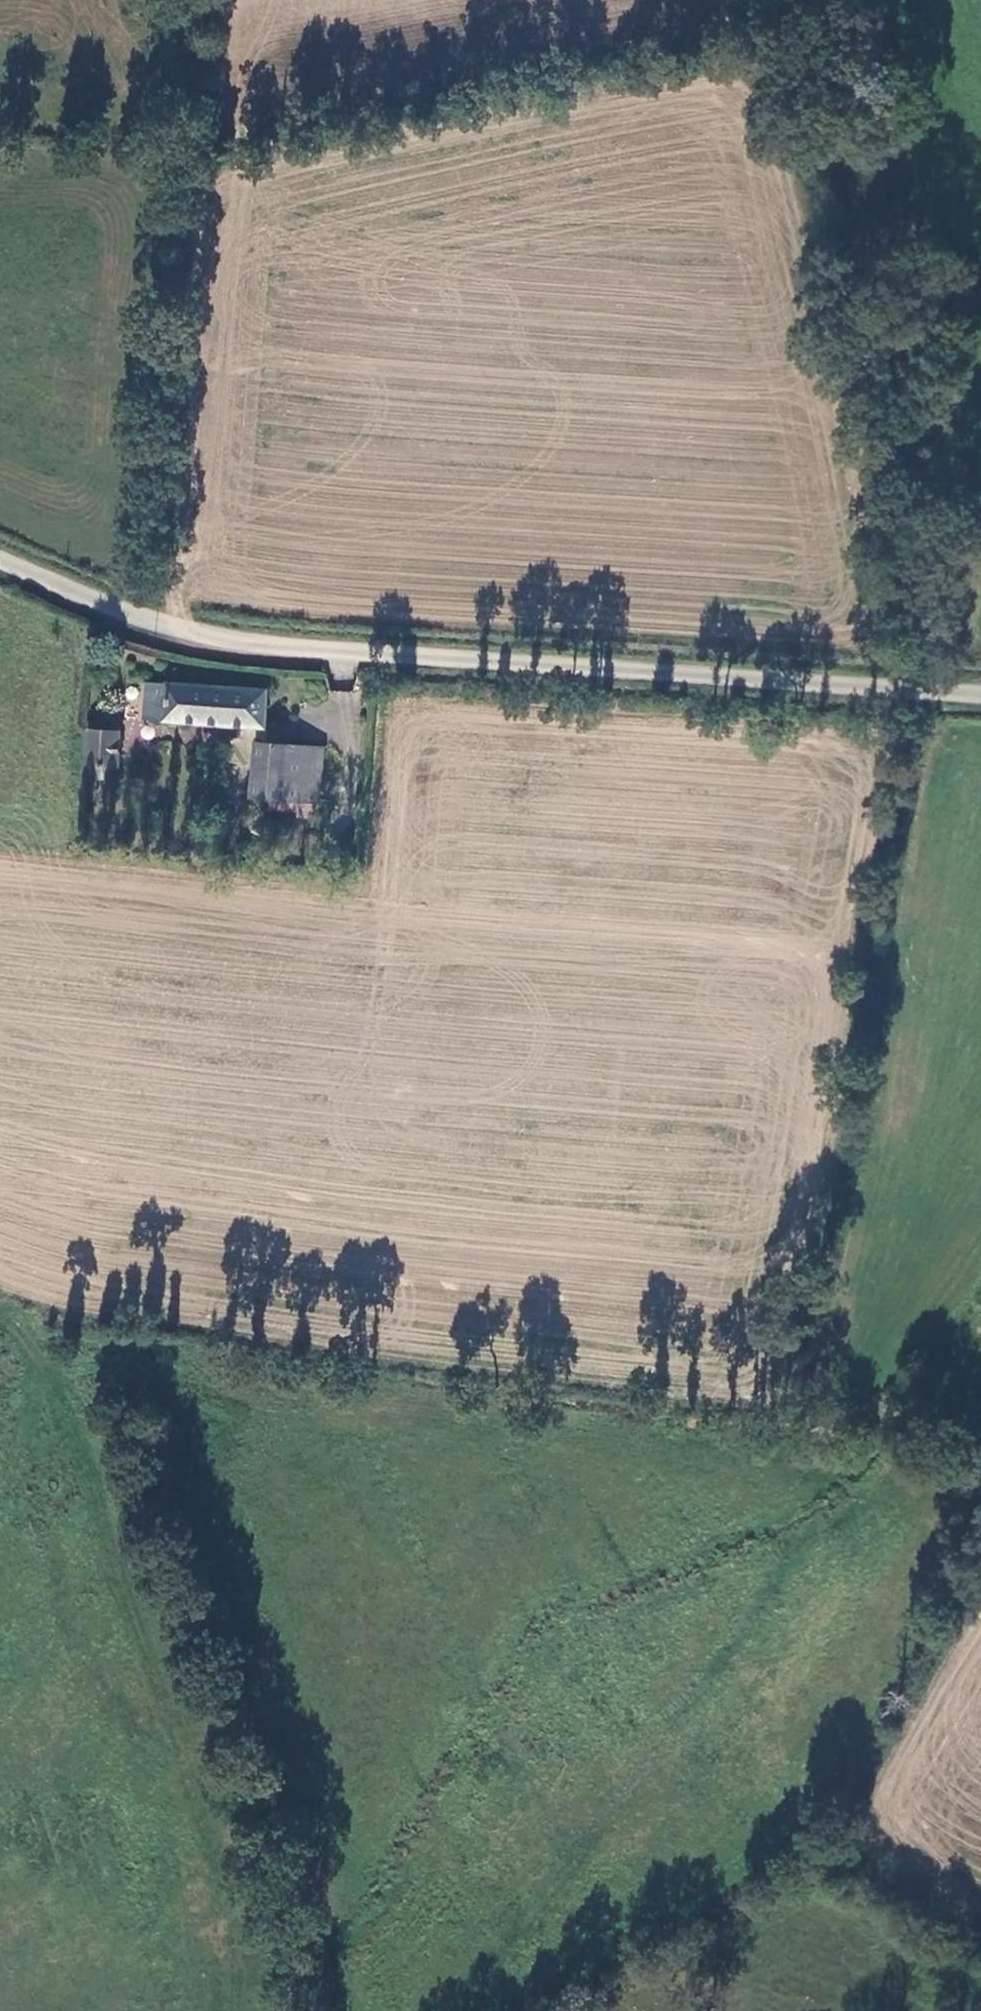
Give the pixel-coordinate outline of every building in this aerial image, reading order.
[(268,690),(147,682),(144,720),(268,728),(268,690)] [(122,731),(91,729),(89,766),(96,766),(106,767),(105,782),(111,774),(112,768),(119,768),(122,731)] [(253,798),(261,799),(321,803),(324,746),(257,741),(253,798)] [(103,785),(105,782),(106,767),(96,766),(95,775),(103,785)]
